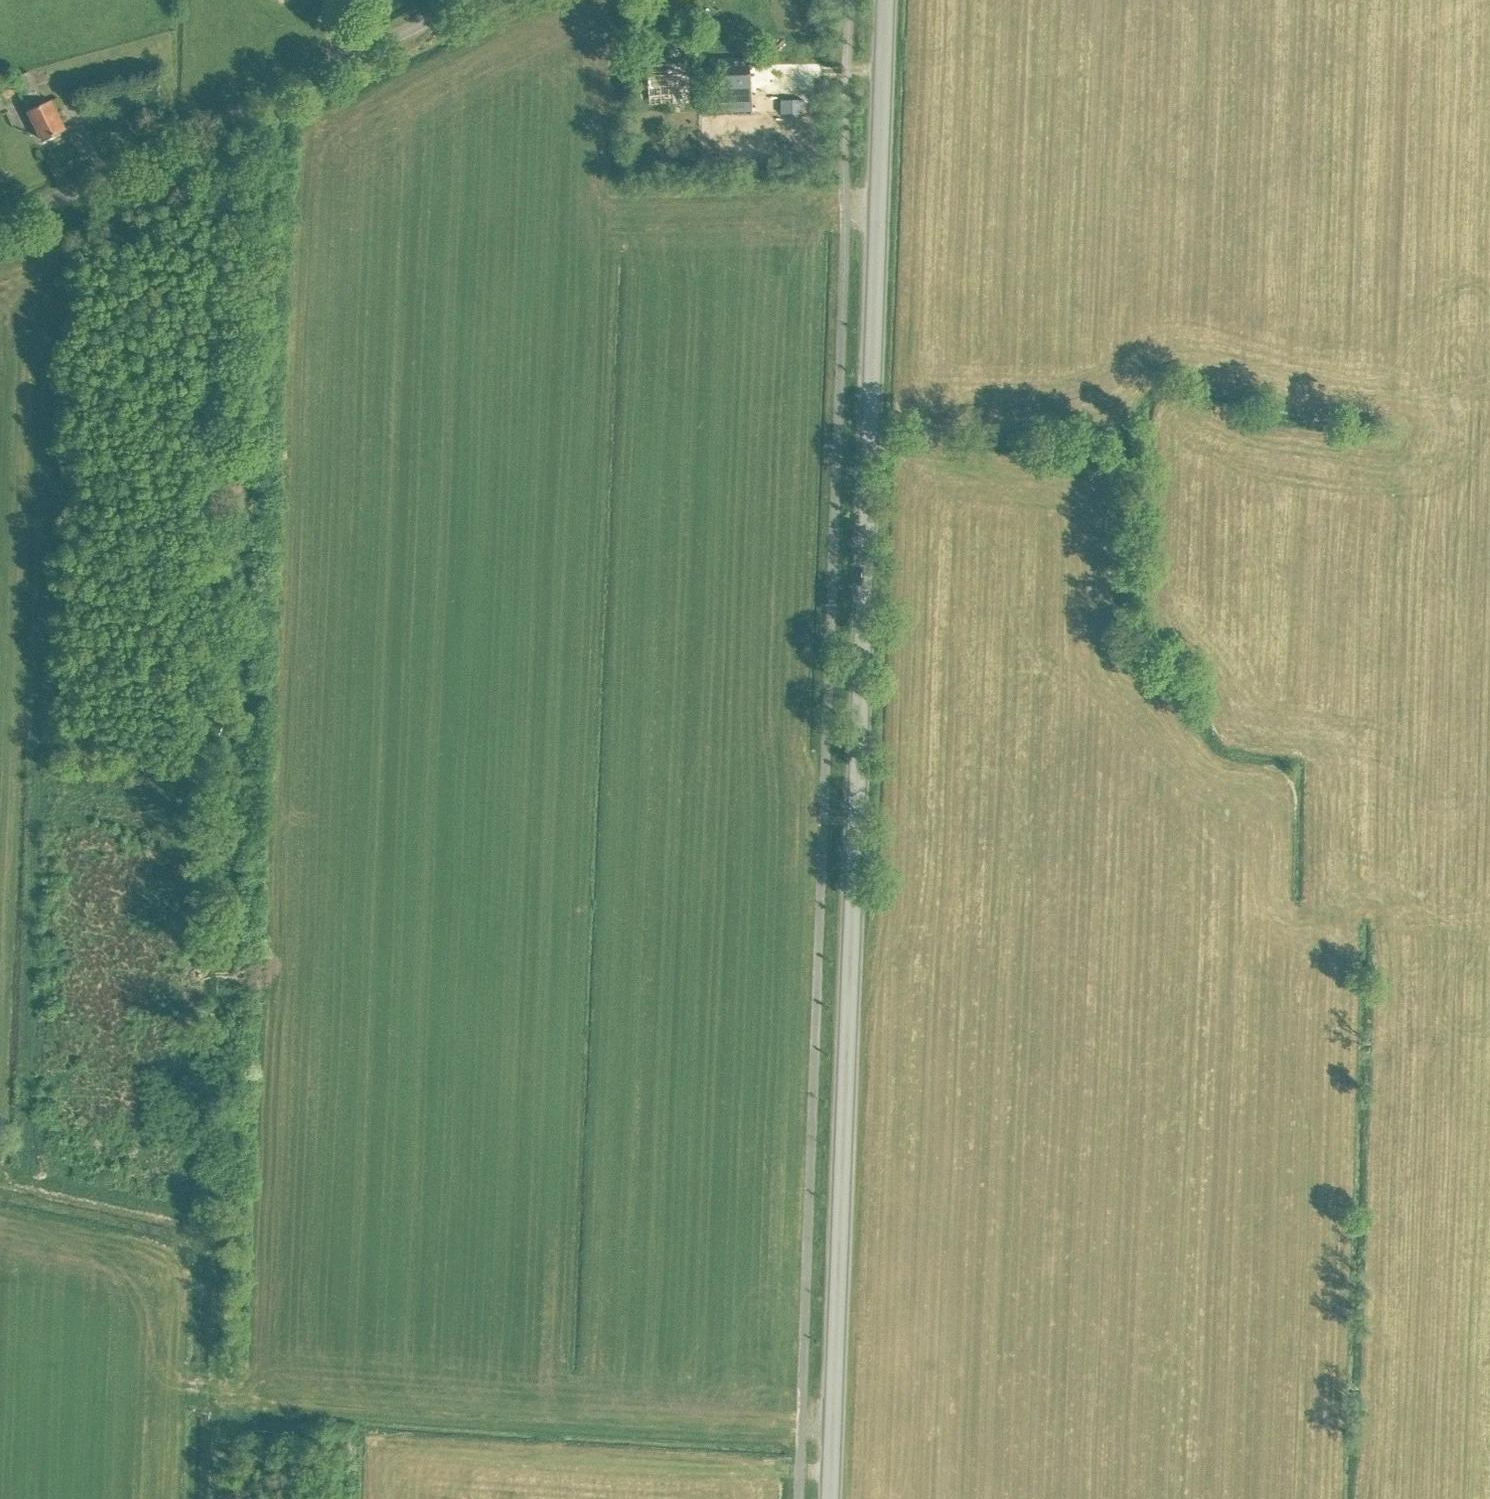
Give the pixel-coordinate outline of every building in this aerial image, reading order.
[(719,113),(751,111),(749,57),(717,59),(718,96),(719,113)] [(648,66),(650,106),(690,104),(688,64),(648,66)] [(45,104),(29,72),(0,86),(0,89),(5,97),(19,90),(29,111),(43,140),(66,129),(52,100),(45,104)] [(780,114),(803,114),(803,100),(780,100),(780,114)]
